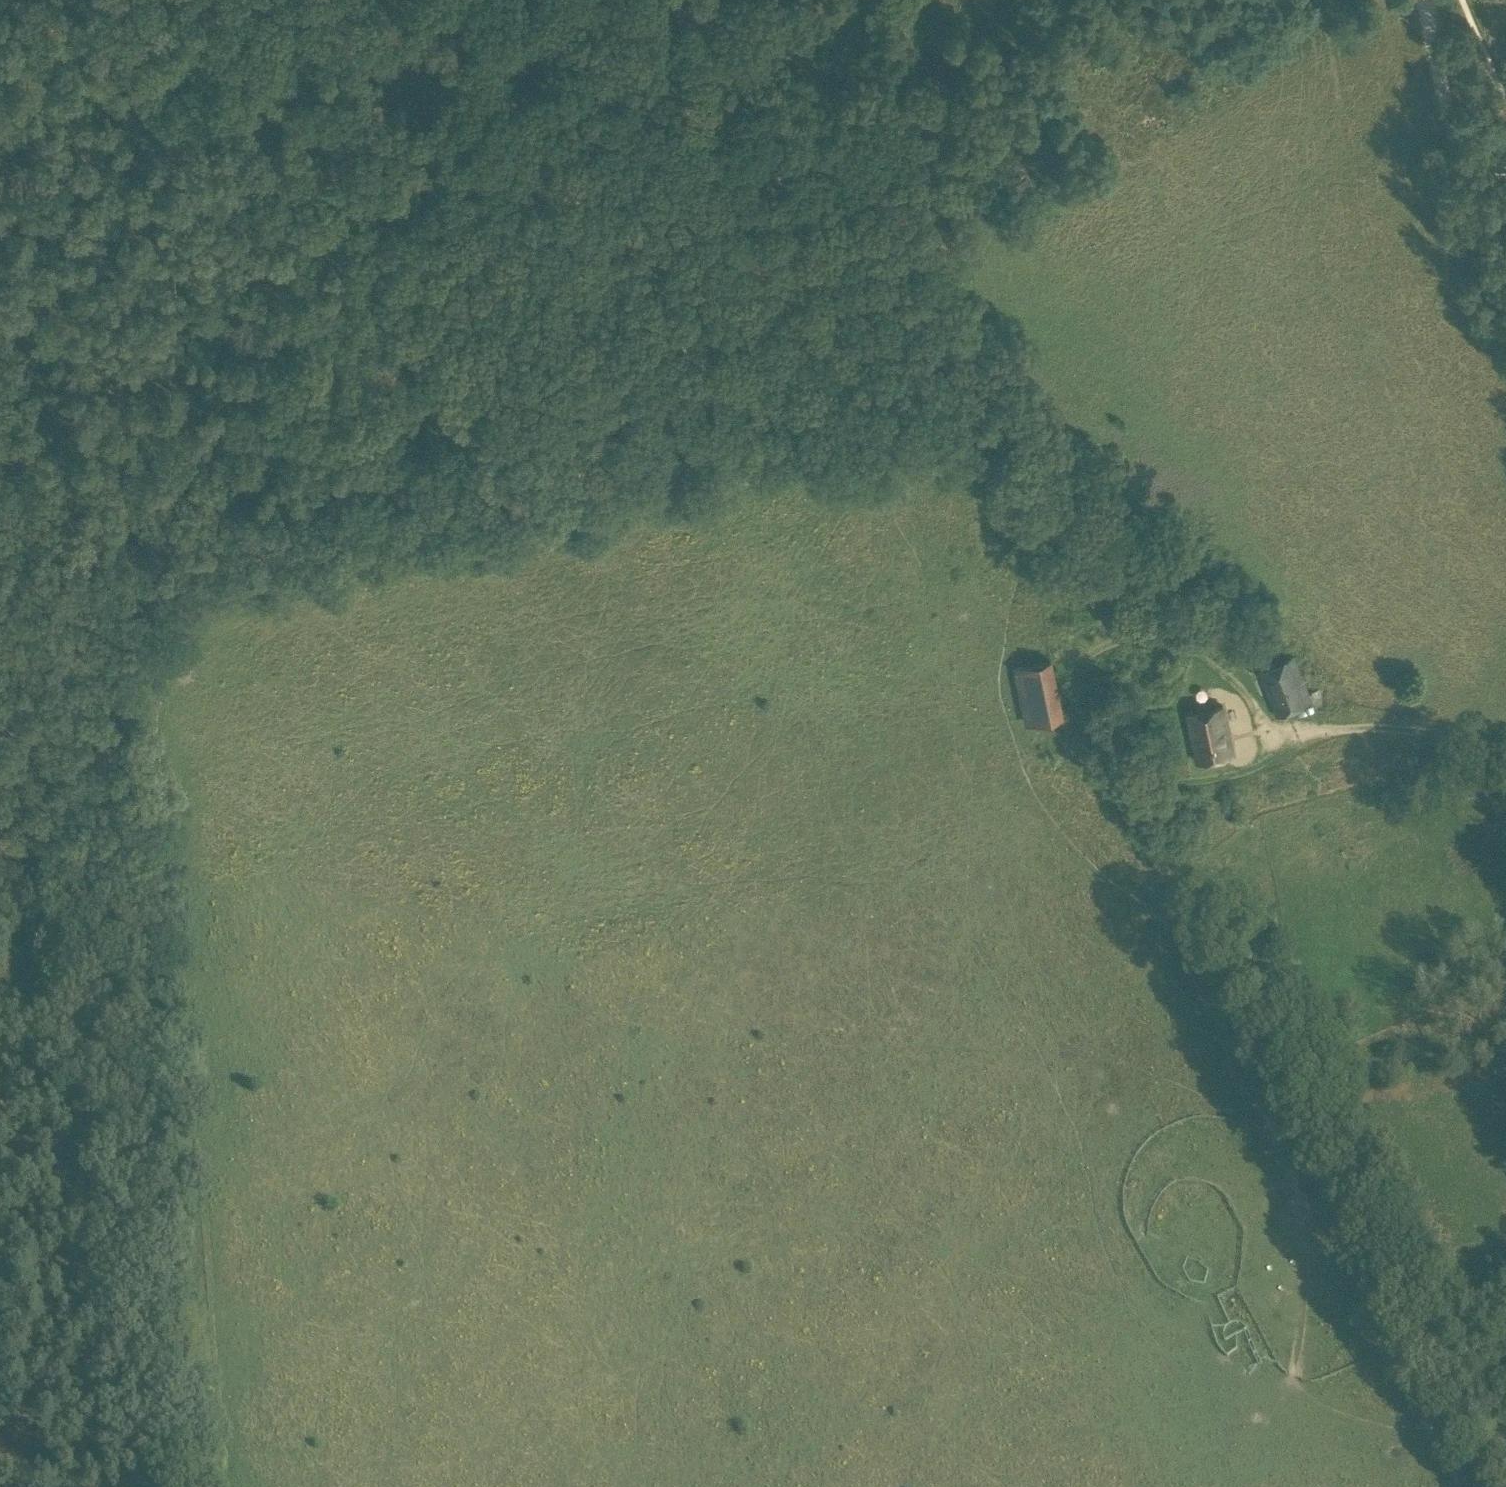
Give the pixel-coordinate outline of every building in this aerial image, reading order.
[(1288,654),(1256,668),(1276,713),(1310,699),(1288,654)] [(1045,658),(1011,666),(1023,723),(1057,717),(1055,708),(1045,658)] [(1223,702),(1186,710),(1196,760),(1234,753),(1223,702)]
